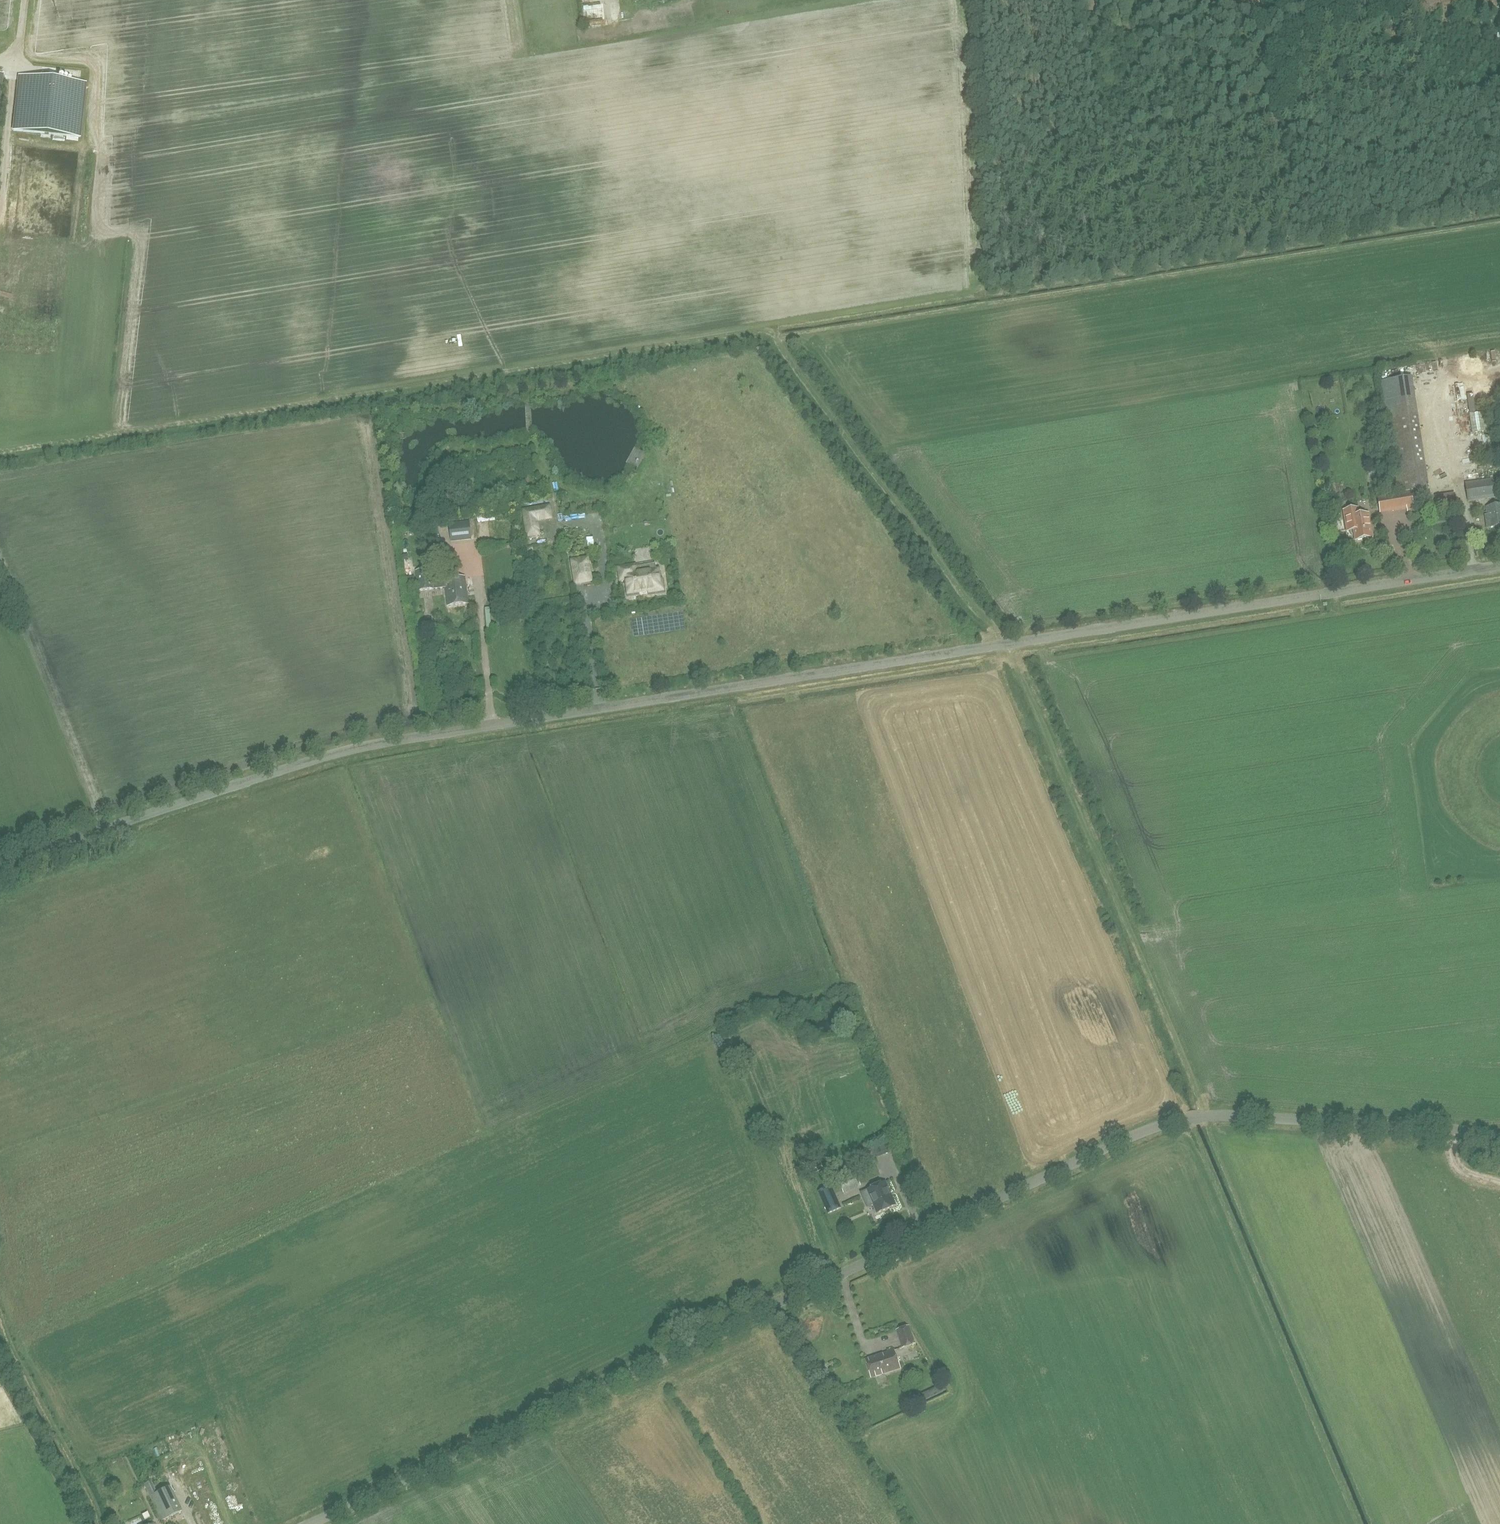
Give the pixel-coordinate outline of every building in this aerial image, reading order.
[(13,47),(11,42),(0,47),(0,49),(1,52),(13,47)] [(80,138),(86,83),(58,80),(58,76),(41,74),(41,78),(19,76),(13,131),(80,138)] [(1484,472),(1464,475),(1465,483),(1468,501),(1496,497),(1494,479),(1485,480),(1484,472)] [(1410,494),(1379,499),(1380,512),(1407,508),(1408,511),(1413,510),(1410,494)] [(550,505),(521,509),(526,538),(541,536),(539,522),(553,520),(550,505)] [(1499,526),(1499,505),(1486,507),(1487,515),(1485,515),(1486,528),(1499,526)] [(1368,514),(1359,516),(1358,509),(1343,511),(1347,532),(1354,530),(1355,540),(1372,538),(1368,514)] [(479,522),(496,519),(495,511),(478,514),(479,522)] [(451,541),(471,539),(470,523),(449,525),(451,541)] [(527,552),(535,550),(533,544),(526,546),(527,552)] [(576,583),(591,580),(589,568),(584,569),(584,567),(588,566),(587,559),(572,562),(576,583)] [(634,566),(618,569),(620,580),(626,579),(629,593),(649,590),(649,592),(663,590),(661,580),(659,580),(657,570),(636,574),(634,566)] [(430,581),(429,570),(416,572),(419,591),(434,589),(433,581),(430,581)] [(448,606),(469,603),(465,577),(445,580),(448,606)] [(810,1175),(824,1170),(820,1159),(807,1165),(810,1175)] [(854,1173),(854,1172),(838,1179),(839,1180),(838,1181),(844,1194),(861,1186),(855,1173),(854,1173)] [(877,1213),(895,1206),(885,1182),(867,1190),(877,1213)] [(827,1215),(841,1208),(831,1185),(817,1192),(827,1215)] [(901,1348),(915,1344),(909,1326),(896,1330),(901,1348)] [(916,1347),(907,1347),(907,1357),(917,1357),(916,1347)] [(870,1377),(899,1367),(893,1349),(865,1359),(870,1377)] [(157,1492),(151,1481),(144,1484),(161,1521),(182,1511),(170,1486),(157,1492)]
